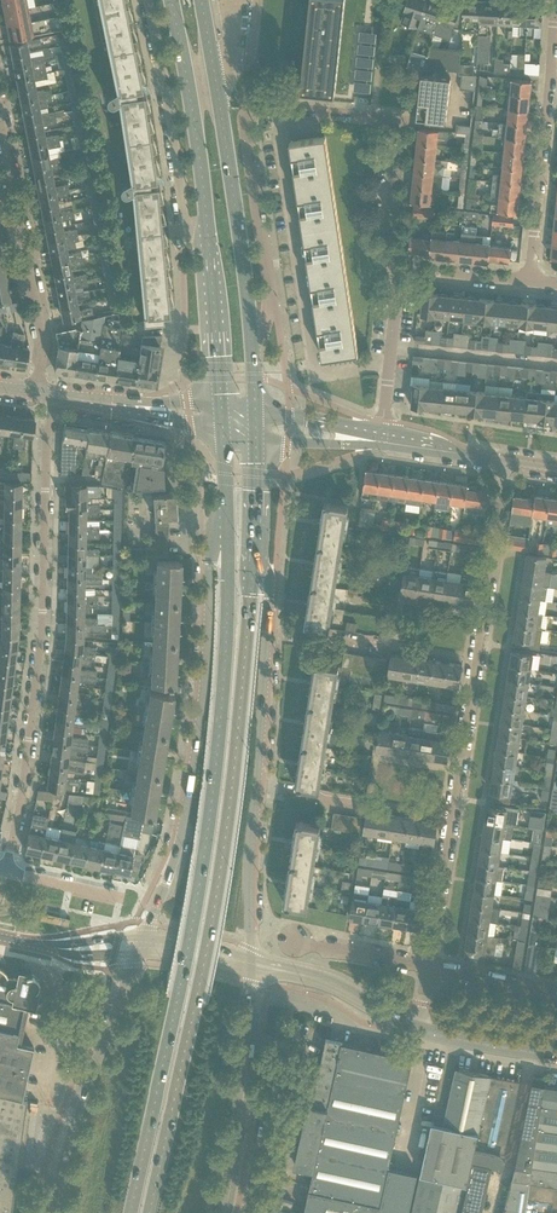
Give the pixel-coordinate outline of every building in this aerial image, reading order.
[(4,10),(18,7),(27,6),(26,0),(2,0),(4,10)] [(130,37),(129,34),(135,32),(131,23),(128,24),(126,14),(131,12),(127,3),(124,4),(123,0),(102,0),(120,89),(115,90),(117,99),(122,98),(134,180),(129,181),(130,188),(135,188),(147,312),(143,312),(143,321),(163,319),(162,312),(168,311),(167,299),(171,298),(169,289),(166,289),(165,279),(169,277),(167,268),(164,269),(163,258),(167,257),(165,248),(162,248),(161,237),(165,236),(163,227),(160,227),(159,216),(164,215),(161,206),(157,206),(156,196),(162,194),(159,185),(163,184),(162,178),(158,176),(155,176),(153,166),(158,164),(155,156),(151,156),(150,146),(155,144),(152,135),(148,136),(147,125),(151,123),(148,113),(145,114),(144,103),(148,102),(145,93),(149,93),(147,86),(143,85),(140,85),(138,75),(143,73),(140,65),(136,66),(134,55),(139,53),(136,44),(132,45),(130,37)] [(301,90),(313,91),(315,91),(335,93),(344,0),(310,0),(303,66),(301,90)] [(401,22),(418,27),(420,18),(421,18),(426,0),(408,0),(404,12),(401,22)] [(418,27),(434,32),(443,5),(429,0),(426,0),(421,18),(420,18),(418,27)] [(462,30),(479,31),(481,0),(479,0),(473,0),(464,0),(463,11),(462,30)] [(478,47),(478,63),(489,63),(491,35),(488,34),(489,22),(498,23),(499,2),(481,0),(479,31),(478,47)] [(499,2),(498,23),(505,23),(514,24),(515,3),(507,2),(499,2)] [(515,3),(514,24),(521,24),(520,36),(522,36),(527,37),(529,3),(515,3)] [(529,3),(527,37),(534,37),(535,24),(542,25),(542,21),(543,4),(529,3)] [(460,10),(443,5),(434,32),(451,38),(460,10)] [(18,7),(4,10),(6,24),(21,22),(30,20),(27,6),(18,7)] [(21,22),(6,24),(9,39),(24,36),(33,34),(30,20),(21,22)] [(505,29),(505,36),(513,37),(513,29),(505,29)] [(370,92),(375,32),(356,30),(352,91),(370,92)] [(58,37),(59,46),(67,45),(65,35),(58,37)] [(10,44),(12,56),(29,53),(27,46),(41,43),(40,38),(10,44)] [(67,45),(59,46),(61,57),(69,56),(69,55),(67,45)] [(427,56),(424,69),(440,70),(441,70),(459,72),(460,64),(461,50),(430,47),(427,56)] [(411,52),(407,68),(424,69),(427,56),(419,54),(411,52)] [(12,56),(15,68),(31,65),(30,63),(44,61),(43,55),(30,58),(29,53),(12,56)] [(511,54),(510,68),(519,68),(525,68),(526,54),(519,54),(518,54),(511,54)] [(61,57),(55,58),(56,63),(62,62),(63,70),(71,69),(69,56),(61,57)] [(495,58),(495,71),(496,71),(510,72),(510,63),(503,63),(503,59),(495,58)] [(16,74),(17,79),(47,73),(44,61),(30,63),(31,65),(15,68),(13,68),(14,74),(16,74)] [(539,74),(540,63),(525,62),(525,73),(539,74)] [(459,72),(459,74),(462,74),(474,75),(474,65),(460,64),(459,72)] [(63,70),(66,81),(73,80),(71,69),(63,70)] [(17,79),(19,90),(35,87),(34,81),(48,78),(47,73),(17,79)] [(460,89),(475,91),(476,76),(461,74),(460,89)] [(451,78),(421,75),(416,119),(446,122),(451,78)] [(479,76),(478,90),(482,91),(483,91),(486,91),(487,78),(479,76)] [(512,79),(510,94),(530,96),(531,81),(512,79)] [(73,80),(66,81),(68,89),(75,87),(73,80)] [(19,90),(21,101),(51,96),(50,89),(36,92),(35,87),(19,90)] [(76,93),(69,94),(71,103),(78,102),(76,93)] [(510,94),(509,108),(528,110),(530,96),(510,94)] [(51,96),(21,101),(23,113),(40,109),(47,108),(46,101),(52,100),(51,96)] [(477,105),(475,120),(479,120),(480,120),(482,120),(483,119),(483,116),(484,106),(477,105)] [(23,113),(26,124),(55,118),(54,112),(49,113),(48,108),(47,108),(40,109),(23,113)] [(509,108),(507,123),(527,125),(528,110),(509,108)] [(73,117),(74,126),(82,124),(80,115),(73,117)] [(26,124),(28,135),(44,132),(43,125),(56,123),(55,118),(26,124)] [(500,122),(499,137),(505,138),(525,140),(527,125),(507,123),(500,122)] [(82,124),(74,126),(76,134),(84,132),(82,124)] [(457,124),(456,132),(470,134),(471,126),(457,124)] [(419,128),(418,143),(437,145),(438,138),(447,139),(448,131),(419,128)] [(28,135),(30,146),(60,140),(58,134),(45,137),(44,132),(28,135)] [(473,145),(472,149),(477,150),(482,150),(483,135),(482,135),(481,135),(479,135),(474,134),(473,145)] [(326,136),(319,137),(297,140),(290,141),(323,358),(359,353),(326,136)] [(77,139),(79,148),(86,146),(85,137),(77,139)] [(505,138),(504,152),(524,154),(525,140),(505,138)] [(30,146),(32,157),(48,154),(47,148),(61,145),(60,140),(30,146)] [(418,143),(416,158),(435,160),(437,145),(418,143)] [(86,146),(79,148),(80,156),(88,155),(86,146)] [(504,152),(502,167),(522,169),(524,154),(504,152)] [(32,157),(34,168),(64,162),(63,157),(49,159),(48,154),(32,157)] [(88,158),(81,159),(82,168),(90,167),(88,158)] [(416,158),(415,172),(444,175),(445,165),(435,164),(435,160),(416,158)] [(34,168),(37,180),(53,177),(52,171),(65,168),(64,162),(34,168)] [(494,174),(493,181),(521,184),(522,169),(502,167),(502,174),(494,174)] [(415,172),(413,187),(432,189),(442,190),(444,175),(415,172)] [(85,177),(87,185),(94,184),(93,175),(85,177)] [(37,180),(40,195),(69,189),(68,184),(55,186),(53,177),(37,180)] [(468,179),(468,189),(476,189),(477,179),(468,179)] [(492,195),(499,196),(519,198),(521,184),(493,181),(492,195)] [(87,189),(88,197),(96,195),(94,187),(87,189)] [(432,189),(413,187),(411,202),(430,204),(432,189)] [(40,195),(42,206),(58,203),(57,198),(70,195),(69,189),(40,195)] [(467,193),(466,208),(471,208),(471,203),(475,203),(476,204),(477,194),(475,194),(474,193),(467,193)] [(96,195),(88,197),(90,206),(97,204),(96,195)] [(519,198),(499,196),(499,204),(491,203),(491,210),(518,213),(519,198)] [(42,206),(44,217),(74,211),(73,206),(59,209),(58,203),(42,206)] [(413,215),(428,217),(429,207),(414,205),(413,215)] [(91,211),(93,219),(100,218),(99,210),(91,211)] [(74,211),(44,217),(46,228),(62,225),(70,224),(69,219),(75,217),(74,211)] [(492,224),(500,224),(501,215),(493,214),(492,224)] [(501,215),(500,224),(514,226),(515,216),(501,215)] [(100,218),(93,219),(95,228),(102,227),(100,218)] [(46,228),(48,239),(78,234),(77,229),(63,231),(62,225),(46,228)] [(429,256),(444,258),(447,238),(447,232),(433,230),(430,253),(430,256),(429,256)] [(96,234),(97,242),(105,240),(103,232),(96,234)] [(447,238),(444,258),(459,259),(461,240),(454,239),(453,239),(454,233),(447,232),(447,238)] [(459,259),(474,261),(477,236),(477,235),(462,233),(461,240),(459,259)] [(73,235),(48,239),(51,251),(63,248),(67,248),(76,246),(75,241),(79,240),(78,234),(73,235)] [(477,236),(474,261),(489,263),(490,262),(488,262),(489,259),(491,245),(491,243),(483,242),(484,237),(477,236)] [(410,237),(409,250),(430,253),(432,239),(423,238),(420,238),(410,237)] [(105,240),(97,242),(99,251),(106,249),(105,240)] [(511,247),(491,245),(489,259),(510,261),(511,247)] [(51,251),(53,262),(82,256),(81,251),(68,254),(67,248),(51,251)] [(100,256),(102,264),(109,263),(107,255),(100,256)] [(53,262),(55,273),(71,270),(70,265),(84,263),(82,256),(53,262)] [(109,263),(102,264),(103,273),(111,272),(109,263)] [(55,273),(57,284),(87,279),(86,274),(72,276),(71,270),(55,273)] [(8,288),(6,276),(0,277),(0,289),(8,288)] [(105,278),(107,287),(114,285),(112,277),(105,278)] [(58,289),(56,290),(58,296),(59,295),(59,296),(75,293),(75,291),(75,288),(88,285),(87,279),(82,280),(57,284),(58,289)] [(113,285),(107,287),(109,296),(115,294),(113,285)] [(0,289),(0,301),(10,299),(8,288),(0,289)] [(59,296),(62,308),(78,304),(77,299),(90,296),(89,290),(75,293),(59,296)] [(421,315),(436,317),(436,316),(438,294),(424,292),(421,315)] [(438,294),(436,316),(450,317),(452,296),(447,295),(447,294),(445,293),(441,293),(439,293),(439,295),(438,294)] [(450,317),(464,319),(466,297),(460,297),(460,296),(459,295),(455,294),(453,295),(453,296),(452,296),(450,317)] [(478,321),(480,299),(474,298),(475,297),(473,296),(469,296),(467,296),(467,297),(466,297),(464,319),(463,322),(477,324),(478,321)] [(116,297),(109,298),(111,307),(118,306),(116,297)] [(478,321),(492,323),(492,322),(494,300),(480,298),(480,299),(478,321)] [(494,300),(492,322),(506,323),(508,302),(503,301),(503,300),(501,299),(497,299),(496,299),(495,300),(494,300)] [(508,302),(506,323),(520,325),(522,303),(517,303),(517,302),(515,301),(511,300),(509,301),(509,302),(508,302)] [(20,302),(13,303),(14,311),(22,309),(20,302)] [(14,311),(13,303),(5,304),(7,312),(14,311)] [(520,326),(534,327),(534,326),(536,305),(537,304),(522,303),(520,325),(520,326)] [(536,305),(534,326),(548,328),(551,306),(545,306),(545,305),(544,304),(539,303),(538,304),(538,305),(536,305)] [(78,304),(62,308),(64,319),(94,313),(93,308),(79,310),(78,304)] [(556,329),(556,305),(553,305),(551,305),(551,306),(548,328),(556,329)] [(82,320),(79,337),(74,372),(96,375),(103,323),(105,315),(82,320)] [(104,323),(96,375),(115,378),(122,334),(122,331),(121,326),(119,320),(108,318),(107,324),(104,323)] [(55,369),(74,372),(82,320),(81,328),(77,327),(56,331),(59,344),(58,344),(55,369)] [(3,361),(14,363),(19,333),(13,332),(11,346),(5,345),(3,361)] [(19,333),(14,363),(26,365),(26,364),(28,348),(22,347),(24,334),(19,333)] [(122,334),(115,378),(135,381),(136,381),(139,360),(139,359),(141,350),(131,349),(133,335),(122,334)] [(139,359),(136,381),(155,384),(162,336),(143,336),(139,359)] [(530,369),(529,377),(536,378),(537,369),(530,369)] [(411,407),(426,408),(428,385),(414,383),(411,407)] [(468,413),(471,390),(471,384),(457,383),(457,388),(454,410),(459,411),(459,412),(461,413),(465,413),(467,413),(467,412),(468,412),(468,413)] [(439,409),(440,409),(442,387),(428,385),(426,408),(426,407),(432,408),(431,409),(433,410),(437,410),(439,410),(439,409)] [(482,414),(482,415),(482,414),(488,415),(488,416),(489,417),(493,417),(495,417),(495,416),(496,416),(499,394),(498,393),(499,386),(485,385),(485,391),(485,392),(482,414)] [(453,410),(454,410),(457,388),(442,387),(440,409),(446,409),(446,411),(447,411),(451,412),(453,411),(453,410)] [(468,413),(482,415),(485,391),(471,390),(468,413)] [(538,421),(541,392),(527,391),(527,397),(524,419),(530,419),(529,420),(531,421),(535,422),(537,421),(537,420),(538,420),(538,421)] [(538,421),(552,423),(555,400),(555,394),(541,392),(538,421)] [(509,417),(510,417),(513,395),(499,394),(496,416),(502,416),(502,417),(503,418),(507,419),(509,418),(509,417)] [(523,419),(524,419),(527,397),(513,395),(510,417),(516,418),(516,419),(517,420),(521,420),(523,420),(523,419)] [(9,432),(12,416),(0,414),(0,415),(0,445),(1,445),(3,432),(9,432)] [(12,416),(9,432),(15,433),(12,447),(18,448),(19,442),(20,434),(23,418),(12,416)] [(19,442),(18,448),(24,449),(25,444),(26,436),(26,435),(32,436),(35,420),(23,418),(20,434),(19,442)] [(62,444),(61,474),(74,474),(76,474),(76,455),(84,456),(86,447),(89,428),(65,424),(62,444)] [(92,457),(105,459),(110,431),(89,428),(84,456),(82,474),(89,474),(92,457)] [(102,483),(126,487),(131,456),(134,435),(110,431),(105,459),(104,466),(103,474),(103,475),(102,483)] [(134,435),(131,456),(162,460),(165,440),(134,435)] [(139,462),(135,487),(159,485),(164,485),(164,479),(163,465),(161,465),(149,463),(143,462),(139,462)] [(96,464),(95,475),(103,475),(103,474),(104,466),(96,464)] [(3,470),(2,477),(10,478),(11,471),(3,470)] [(366,475),(363,496),(371,498),(372,490),(376,491),(378,491),(379,491),(381,475),(382,472),(367,470),(366,475)] [(378,499),(392,501),(396,474),(382,472),(378,499)] [(392,501),(406,503),(410,476),(396,474),(392,501)] [(406,503),(421,505),(422,498),(425,479),(410,476),(406,503)] [(425,479),(422,498),(422,499),(426,499),(436,501),(439,481),(425,479)] [(436,501),(435,507),(450,509),(451,503),(454,483),(439,481),(436,501)] [(3,494),(21,494),(22,483),(5,483),(0,482),(0,488),(4,488),(3,494)] [(451,503),(466,505),(469,486),(469,485),(454,483),(451,503)] [(171,492),(186,492),(186,484),(171,484),(171,492)] [(66,485),(66,497),(99,497),(100,497),(100,486),(77,485),(66,485)] [(490,492),(477,490),(478,487),(469,486),(466,505),(465,512),(486,515),(487,506),(490,492)] [(145,555),(156,556),(168,556),(170,523),(169,523),(169,517),(178,516),(176,493),(153,495),(155,518),(156,518),(156,523),(155,523),(156,524),(155,547),(146,546),(146,548),(129,548),(129,554),(145,555)] [(21,506),(21,494),(3,494),(3,500),(0,500),(0,505),(21,506)] [(533,515),(536,496),(535,495),(535,496),(535,499),(515,496),(511,518),(520,519),(521,510),(533,512),(533,515)] [(533,515),(547,517),(550,498),(536,496),(533,515)] [(66,497),(65,509),(69,509),(99,509),(100,502),(99,502),(99,497),(66,497)] [(550,498),(547,517),(546,523),(556,525),(556,499),(550,498)] [(319,543),(343,547),(349,507),(332,504),(332,503),(328,502),(327,503),(325,503),(319,543)] [(3,517),(21,517),(21,506),(0,505),(0,512),(3,512),(3,517)] [(69,509),(69,520),(85,520),(86,514),(99,514),(99,509),(69,509)] [(361,510),(359,525),(360,525),(372,527),(375,512),(363,510),(362,510),(361,510)] [(21,529),(21,517),(3,517),(3,523),(0,523),(0,528),(21,529)] [(381,528),(388,529),(389,519),(382,518),(381,528)] [(69,520),(69,532),(99,532),(99,526),(85,525),(85,520),(69,520)] [(395,530),(402,531),(404,521),(396,520),(395,530)] [(410,532),(417,533),(418,523),(411,522),(410,532)] [(424,535),(431,536),(433,525),(426,524),(424,535)] [(433,526),(431,536),(439,537),(446,538),(447,529),(440,527),(433,526)] [(2,540),(20,540),(21,529),(0,528),(0,534),(2,535),(2,540)] [(462,530),(461,540),(482,543),(483,534),(462,530)] [(69,532),(69,543),(85,544),(85,537),(99,538),(99,532),(69,532)] [(507,544),(507,547),(522,549),(528,550),(530,538),(509,534),(507,543),(507,544)] [(416,537),(415,544),(423,545),(424,539),(424,538),(416,537)] [(430,539),(429,546),(438,547),(439,541),(430,539)] [(20,552),(20,540),(2,540),(2,546),(0,546),(0,551),(20,552)] [(85,544),(69,543),(68,554),(99,555),(99,549),(85,549),(85,544)] [(312,584),(336,588),(343,547),(319,543),(312,584)] [(457,550),(465,551),(467,544),(458,543),(457,550)] [(542,552),(549,553),(556,554),(556,548),(556,546),(550,545),(543,543),(542,552)] [(467,544),(465,551),(474,553),(475,546),(467,544)] [(2,563),(20,563),(20,552),(0,551),(0,558),(2,558),(2,563)] [(68,555),(68,566),(85,566),(92,566),(98,567),(99,560),(99,558),(99,556),(99,555),(68,554),(68,555)] [(528,554),(526,568),(545,571),(547,557),(528,554)] [(112,557),(112,568),(121,568),(121,557),(112,557)] [(157,560),(155,601),(179,602),(182,561),(179,561),(179,560),(175,559),(175,560),(157,560)] [(20,575),(20,563),(2,563),(2,569),(0,569),(0,574),(20,575)] [(68,566),(68,577),(102,578),(102,571),(98,571),(92,571),(92,566),(85,566),(68,566)] [(405,573),(402,592),(416,594),(419,575),(420,568),(406,566),(405,573)] [(419,575),(416,594),(430,596),(433,577),(434,571),(420,568),(419,575)] [(526,568),(523,582),(542,585),(551,586),(553,572),(545,571),(526,568)] [(433,577),(430,596),(444,599),(447,580),(448,573),(434,571),(433,577)] [(1,586),(19,586),(20,575),(0,574),(0,580),(2,580),(1,586)] [(98,584),(102,584),(102,578),(68,577),(68,589),(84,589),(84,583),(98,584)] [(444,599),(458,601),(461,582),(447,580),(444,599)] [(112,581),(112,591),(120,591),(120,581),(112,581)] [(461,582),(458,601),(472,603),(475,584),(461,582)] [(523,582),(521,596),(540,599),(542,585),(523,582)] [(330,628),(336,588),(312,584),(306,624),(308,625),(308,626),(313,627),(313,626),(330,628)] [(19,598),(19,586),(1,586),(1,592),(0,592),(0,597),(19,598)] [(68,590),(67,600),(98,601),(98,595),(95,595),(95,589),(84,589),(68,589),(68,590)] [(521,596),(519,610),(538,613),(540,599),(521,596)] [(1,609),(19,609),(19,598),(0,597),(0,609),(1,609)] [(67,600),(67,612),(84,612),(92,612),(92,606),(98,606),(98,603),(98,601),(67,600)] [(155,601),(153,642),(177,643),(179,602),(155,601)] [(19,621),(19,609),(1,609),(1,615),(0,615),(0,620),(19,621)] [(519,610),(517,624),(536,627),(541,627),(543,614),(538,613),(519,610)] [(67,612),(67,614),(67,623),(97,624),(97,617),(84,617),(84,612),(67,612)] [(0,633),(18,635),(18,633),(19,621),(0,620),(0,627),(1,627),(0,633)] [(67,626),(66,637),(83,638),(83,636),(87,636),(87,632),(104,632),(104,624),(97,624),(67,623),(67,626)] [(536,627),(517,624),(515,638),(517,638),(516,645),(540,648),(543,628),(536,627)] [(0,635),(0,647),(16,649),(18,635),(0,633),(0,635)] [(66,638),(65,650),(95,654),(96,648),(82,646),(83,639),(83,638),(66,637),(66,638)] [(177,643),(153,642),(151,683),(168,684),(168,685),(173,685),(173,684),(175,684),(177,643)] [(15,660),(16,649),(0,647),(0,658),(15,660)] [(65,652),(63,661),(80,663),(90,664),(91,659),(95,659),(95,656),(95,654),(65,650),(65,652)] [(513,651),(510,665),(531,668),(533,654),(513,651)] [(344,652),(342,666),(349,667),(351,653),(344,652)] [(351,653),(349,667),(350,667),(350,669),(357,670),(359,655),(352,654),(351,653)] [(389,674),(403,677),(406,656),(392,654),(389,674)] [(357,670),(364,671),(366,656),(359,655),(357,670)] [(364,671),(371,672),(374,657),(366,656),(364,671)] [(403,677),(417,679),(420,659),(406,656),(403,677)] [(371,672),(378,673),(381,658),(374,657),(371,672)] [(14,671),(15,660),(0,658),(0,670),(14,671)] [(381,658),(378,673),(385,674),(388,659),(381,658)] [(417,679),(431,681),(434,661),(420,659),(417,679)] [(63,661),(62,673),(96,677),(97,671),(79,669),(80,663),(63,661)] [(431,681),(445,683),(448,663),(434,661),(431,681)] [(309,703),(333,707),(339,666),(322,663),(322,662),(318,662),(318,663),(316,662),(309,703)] [(448,663),(445,683),(459,686),(462,665),(448,663)] [(510,665),(508,679),(529,682),(531,668),(510,665)] [(121,667),(120,674),(130,675),(131,668),(121,667)] [(12,683),(14,671),(0,670),(0,681),(12,683)] [(62,673),(62,674),(61,684),(77,686),(78,680),(95,683),(96,677),(62,673)] [(508,679),(506,693),(527,696),(529,682),(508,679)] [(11,694),(12,683),(0,681),(0,693),(11,694)] [(106,681),(105,691),(111,692),(112,692),(113,682),(106,681)] [(89,699),(90,694),(76,692),(77,686),(61,684),(59,695),(89,699)] [(150,690),(144,731),(168,735),(174,694),(172,693),(172,692),(168,692),(168,693),(150,690)] [(9,706),(11,694),(0,693),(0,704),(9,706)] [(506,693),(504,707),(525,710),(527,696),(506,693)] [(59,695),(58,707),(74,709),(75,703),(88,705),(89,699),(59,695)] [(427,700),(426,707),(436,708),(437,702),(427,700)] [(303,743),(326,747),(333,707),(309,703),(303,743)] [(441,710),(450,711),(451,704),(442,703),(441,710)] [(8,717),(9,706),(0,704),(0,716),(8,717)] [(103,704),(102,713),(109,714),(110,705),(103,704)] [(389,705),(388,712),(397,713),(398,707),(389,705)] [(58,707),(56,719),(86,722),(87,718),(87,717),(88,711),(74,709),(58,707)] [(403,707),(402,714),(411,716),(411,715),(412,709),(403,707)] [(504,707),(502,721),(522,724),(525,710),(504,707)] [(431,719),(439,720),(441,713),(432,712),(431,719)] [(441,713),(439,720),(448,721),(449,714),(441,713)] [(424,729),(419,756),(433,758),(438,731),(439,720),(431,719),(427,718),(425,729),(424,729)] [(56,719),(55,730),(71,732),(72,726),(85,728),(86,722),(56,719)] [(502,721),(499,735),(520,738),(522,724),(502,721)] [(100,727),(99,736),(104,736),(105,736),(106,736),(106,737),(107,728),(100,727)] [(405,754),(419,756),(424,729),(410,727),(408,734),(405,754)] [(88,740),(84,739),(70,737),(71,732),(55,730),(53,741),(87,745),(88,740)] [(377,749),(391,751),(395,732),(380,730),(377,749)] [(144,731),(137,772),(161,775),(168,735),(144,731)] [(438,731),(433,758),(447,760),(451,741),(442,740),(443,732),(438,731)] [(391,751),(405,754),(408,734),(395,732),(391,751)] [(499,735),(497,749),(518,752),(520,738),(499,735)] [(53,741),(52,752),(68,754),(76,755),(77,750),(82,751),(86,751),(87,745),(78,744),(53,741)] [(319,788),(326,747),(303,743),(296,784),(299,785),(299,786),(303,787),(303,785),(319,788)] [(548,748),(547,756),(554,757),(555,749),(548,748)] [(97,749),(96,758),(103,759),(104,759),(105,750),(104,750),(102,750),(97,749)] [(497,749),(495,763),(516,766),(518,752),(497,749)] [(85,762),(81,762),(67,760),(68,754),(52,752),(51,763),(85,768),(85,762)] [(94,769),(101,770),(103,759),(96,758),(95,761),(94,769)] [(85,762),(85,768),(94,769),(95,761),(86,760),(85,762)] [(546,762),(545,770),(552,771),(553,763),(546,762)] [(84,774),(85,768),(51,763),(49,775),(65,777),(66,772),(84,774)] [(495,763),(493,776),(514,780),(516,766),(495,763)] [(95,771),(94,781),(101,781),(102,772),(101,772),(99,772),(95,771)] [(161,775),(137,772),(131,812),(148,815),(148,816),(152,817),(152,816),(155,816),(161,775)] [(49,775),(48,787),(59,788),(63,789),(72,790),(72,784),(78,785),(79,779),(65,777),(49,775)] [(544,775),(543,784),(550,785),(551,776),(544,775)] [(514,780),(493,776),(491,791),(492,791),(491,800),(510,803),(514,780)] [(85,792),(92,793),(94,781),(87,780),(85,792)] [(101,781),(94,781),(92,793),(99,794),(101,781)] [(550,785),(543,784),(540,799),(548,800),(550,785)] [(37,795),(37,798),(47,799),(48,791),(38,789),(37,795)] [(7,799),(8,792),(0,790),(0,797),(7,799)] [(69,794),(68,802),(82,804),(82,802),(83,796),(69,794)] [(488,806),(486,820),(505,823),(515,825),(518,808),(492,804),(492,807),(488,806)] [(365,832),(379,834),(382,814),(368,811),(365,832)] [(332,828),(339,829),(342,814),(334,812),(332,828)] [(25,851),(40,854),(44,835),(48,817),(33,814),(29,832),(25,851)] [(339,829),(347,830),(349,815),(342,814),(339,829)] [(379,834),(393,836),(396,816),(382,814),(379,834)] [(124,824),(139,827),(141,819),(126,815),(124,824)] [(347,830),(354,831),(356,816),(349,815),(347,830)] [(538,815),(536,829),(541,829),(542,829),(543,830),(545,816),(544,816),(542,815),(538,815)] [(356,816),(354,831),(361,832),(364,817),(356,816)] [(396,816),(393,836),(407,838),(410,818),(396,816)] [(407,838),(405,846),(419,848),(421,841),(424,820),(410,818),(407,838)] [(438,822),(424,820),(421,841),(435,843),(438,822)] [(486,820),(484,834),(503,837),(505,823),(486,820)] [(314,866),(321,825),(304,823),(304,821),(300,821),(300,822),(297,821),(290,862),(314,866)] [(107,833),(119,836),(122,824),(109,822),(107,833)] [(534,828),(532,842),(534,842),(540,843),(540,844),(541,844),(543,830),(542,829),(541,829),(536,829),(535,828),(534,828)] [(119,846),(113,871),(129,874),(137,876),(141,855),(134,853),(135,848),(137,837),(122,833),(119,844),(119,846)] [(484,834),(481,848),(500,851),(503,837),(484,834)] [(40,854),(55,858),(59,838),(44,835),(40,854)] [(55,858),(69,861),(74,842),(59,838),(55,858)] [(88,845),(84,864),(99,868),(103,848),(104,843),(98,841),(90,839),(88,845)] [(74,842),(69,861),(84,864),(88,845),(74,842)] [(99,868),(113,871),(119,846),(104,843),(99,868)] [(543,857),(542,859),(549,860),(549,858),(551,845),(545,845),(543,857)] [(481,848),(479,862),(498,865),(500,851),(481,848)] [(329,850),(328,858),(336,859),(337,851),(329,850)] [(360,857),(359,864),(374,866),(375,855),(374,855),(374,859),(360,857)] [(375,855),(374,866),(388,868),(389,861),(389,858),(375,855)] [(532,856),(529,870),(535,871),(536,871),(538,858),(538,857),(537,857),(536,857),(535,857),(532,856)] [(308,907),(314,866),(290,862),(284,903),(287,903),(287,904),(291,905),(291,904),(308,907)] [(479,862),(477,876),(496,879),(502,880),(504,866),(498,865),(495,865),(479,862)] [(415,872),(424,874),(425,867),(416,866),(415,872)] [(363,867),(362,875),(371,876),(372,869),(363,867)] [(378,870),(376,877),(386,878),(387,872),(378,870)] [(391,872),(390,879),(399,881),(400,874),(391,872)] [(540,872),(536,894),(551,896),(552,889),(544,888),(547,873),(546,873),(545,873),(540,872)] [(406,875),(405,881),(414,883),(415,876),(406,875)] [(529,875),(527,884),(533,885),(534,885),(535,876),(533,876),(529,875)] [(415,876),(414,883),(422,884),(424,877),(415,876)] [(477,876),(475,890),(494,893),(501,894),(503,881),(496,879),(477,876)] [(343,881),(342,888),(349,890),(350,882),(343,881)] [(525,898),(531,899),(532,899),(533,889),(531,889),(527,888),(525,898)] [(475,890),(472,904),(491,907),(494,893),(475,890)] [(350,917),(364,920),(369,893),(354,891),(350,917)] [(368,894),(364,920),(378,922),(382,896),(368,894)] [(382,896),(378,922),(383,923),(383,924),(385,927),(390,928),(391,926),(391,924),(392,924),(395,905),(397,898),(397,896),(383,894),(382,896)] [(536,894),(534,907),(545,908),(547,909),(549,909),(550,901),(551,896),(536,894)] [(392,924),(407,927),(410,908),(411,900),(397,898),(395,905),(392,924)] [(472,904),(470,918),(489,921),(498,923),(500,909),(491,907),(472,904)] [(524,904),(523,912),(529,913),(531,905),(524,904)] [(410,908),(407,927),(420,929),(424,910),(410,908)] [(69,919),(41,912),(40,919),(68,926),(69,919)] [(533,915),(531,929),(538,931),(540,916),(533,915)] [(522,917),(521,926),(527,927),(529,918),(522,917)] [(470,918),(468,932),(487,935),(489,921),(470,918)] [(527,927),(521,926),(519,939),(525,940),(527,927)] [(530,936),(528,943),(535,944),(536,939),(537,937),(538,931),(531,929),(530,936)] [(487,935),(468,932),(464,958),(484,963),(485,953),(494,954),(497,937),(487,935)] [(518,941),(516,956),(523,957),(523,956),(524,947),(525,942),(518,941)] [(535,944),(528,943),(524,972),(536,974),(540,945),(535,944)] [(22,1099),(33,1047),(20,1044),(28,1007),(35,1009),(40,986),(39,986),(39,985),(39,984),(39,982),(39,980),(38,979),(38,978),(37,977),(36,976),(35,976),(34,975),(33,974),(32,974),(32,973),(18,970),(16,979),(8,977),(7,975),(7,974),(6,973),(5,971),(4,970),(2,969),(1,968),(0,968),(0,1094),(22,1099)] [(315,1169),(310,1189),(382,1204),(389,1167),(413,1059),(327,1040),(313,1105),(309,1104),(296,1165),(315,1169)] [(431,1122),(420,1174),(467,1184),(472,1160),(491,1076),(456,1068),(453,1080),(443,1125),(431,1122)] [(461,1212),(480,1212),(490,1164),(501,1167),(501,1166),(508,1137),(520,1081),(491,1076),(472,1160),(467,1184),(461,1212)] [(517,1164),(517,1166),(532,1169),(535,1148),(544,1085),(533,1084),(528,1110),(527,1110),(518,1159),(517,1159),(516,1164),(517,1164)] [(535,1148),(556,1151),(556,1087),(545,1085),(544,1085),(535,1148)] [(27,1100),(22,1099),(0,1094),(0,1212),(11,1212),(27,1100)] [(532,1169),(530,1183),(537,1184),(545,1185),(552,1186),(556,1187),(556,1151),(535,1148),(532,1169)] [(503,1212),(525,1212),(527,1198),(530,1183),(532,1169),(517,1166),(515,1166),(503,1212)] [(420,1174),(389,1167),(382,1204),(310,1189),(305,1212),(411,1212),(420,1174)] [(411,1212),(461,1212),(467,1184),(420,1174),(411,1212)] [(537,1184),(530,1183),(527,1198),(534,1199),(537,1184)] [(545,1185),(537,1184),(534,1199),(542,1200),(545,1185)] [(551,1193),(552,1186),(545,1185),(542,1200),(550,1202),(551,1193)] [(276,1208),(290,1212),(293,1202),(279,1198),(276,1208)]
